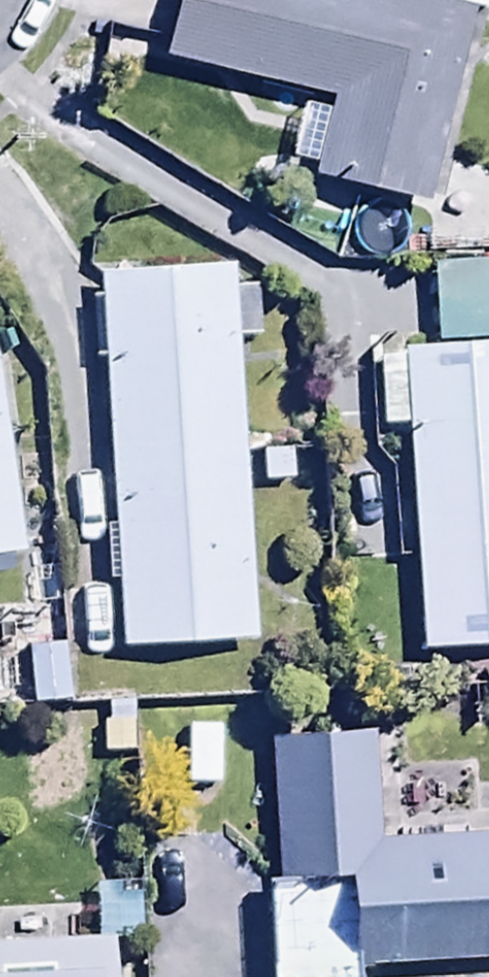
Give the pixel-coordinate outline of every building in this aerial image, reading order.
[(410,0),(174,0),(159,61),(302,96),(287,161),(310,167),(307,179),(421,207),(468,14),(410,0)] [(488,344),(488,262),(430,266),(436,348),(488,344)] [(234,265),(95,273),(110,523),(101,524),(105,585),(115,584),(119,649),(256,641),(238,344),(259,342),(255,287),(235,288),(234,265)] [(488,648),(488,344),(436,348),(375,353),(381,429),(405,427),(422,653),(488,648)] [(20,558),(0,399),(0,560),(20,558)] [(61,619),(43,606),(19,607),(22,684),(64,682),(61,619)] [(355,974),(488,966),(488,837),(375,843),(369,734),(266,740),(274,885),(262,886),(268,976),(356,976),(355,974)] [(0,946),(0,976),(113,976),(111,946),(138,944),(135,885),(90,888),(93,941),(0,946)]
